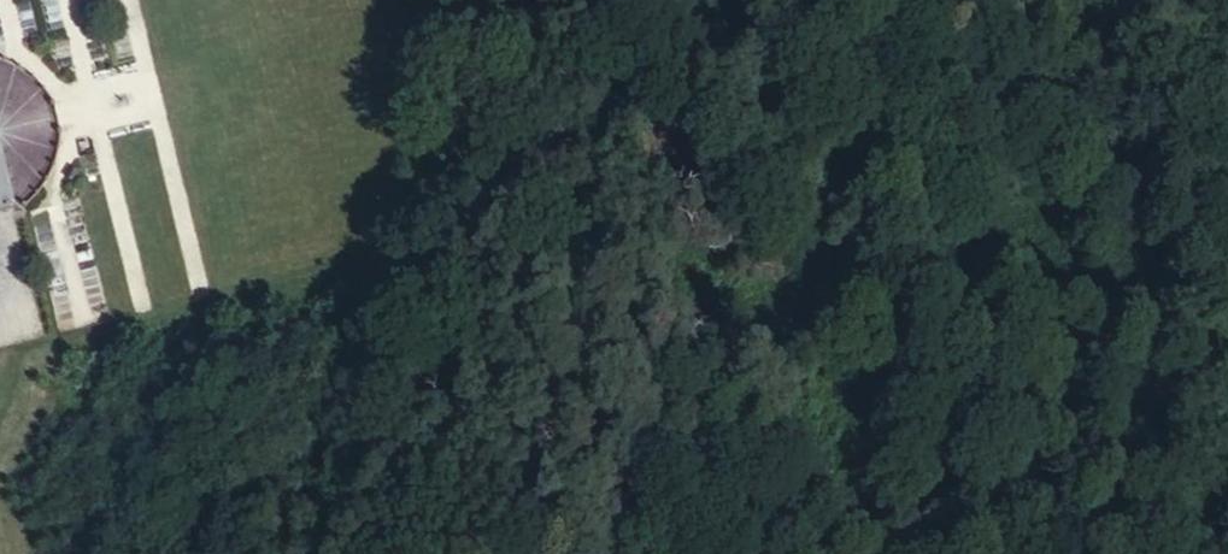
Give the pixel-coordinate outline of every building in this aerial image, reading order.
[(49,142),(8,149),(16,190),(56,182),(49,142)]
